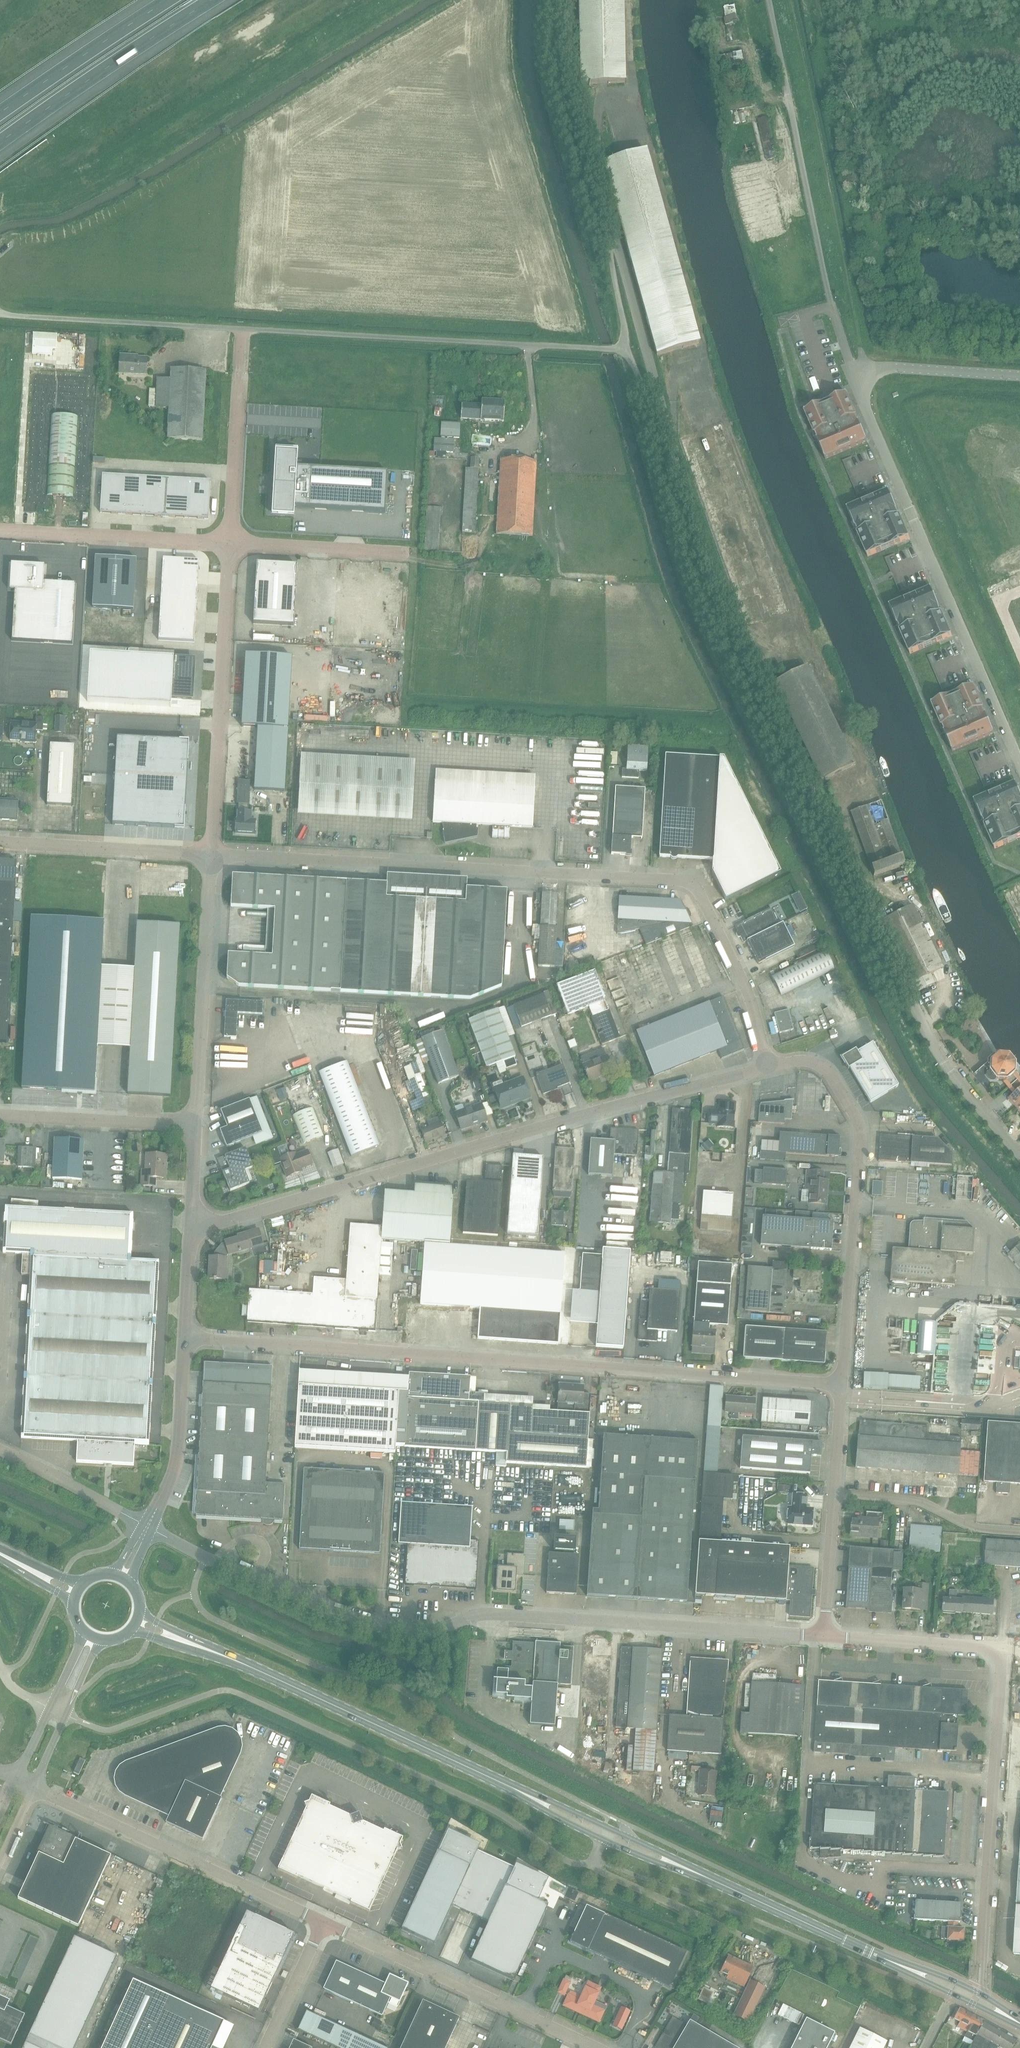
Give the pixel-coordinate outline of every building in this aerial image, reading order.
[(591,84),(625,83),(623,0),(579,0),(581,84),(591,84)] [(726,18),(724,18),(725,25),(733,23),(737,23),(736,16),(726,18)] [(741,52),(718,57),(719,63),(726,62),(727,65),(734,63),(734,62),(743,60),(741,52)] [(751,99),(728,103),(730,111),(752,107),(751,99)] [(768,117),(758,120),(767,160),(777,158),(768,117)] [(657,355),(666,353),(699,344),(646,151),(603,162),(657,355)] [(32,348),(32,354),(52,355),(52,349),(56,349),(57,335),(33,334),(32,348)] [(146,375),(146,368),(147,358),(133,358),(133,356),(120,355),(120,365),(119,373),(146,375)] [(150,407),(156,408),(169,408),(168,439),(202,441),(205,371),(171,369),(171,379),(157,379),(157,390),(150,389),(150,407)] [(818,440),(817,440),(825,459),(867,441),(847,394),(805,412),(815,435),(816,435),(818,440)] [(504,422),(504,411),(505,402),(482,400),(481,406),(461,405),(461,419),(480,420),(480,421),(504,422)] [(713,414),(716,424),(722,422),(719,412),(713,414)] [(52,415),(47,495),(73,496),(78,417),(52,415)] [(442,423),(441,438),(459,439),(460,424),(442,423)] [(995,425),(994,445),(1005,446),(1006,426),(995,425)] [(435,439),(434,452),(437,452),(446,452),(453,453),(454,440),(435,439)] [(275,446),(271,514),(294,515),(294,508),(385,513),(387,472),(296,467),(298,447),(275,446)] [(475,533),(479,458),(471,458),(471,468),(465,468),(462,533),(475,533)] [(500,459),(499,469),(496,534),(533,536),(537,461),(500,459)] [(211,481),(102,475),(100,513),(209,519),(211,481)] [(1010,484),(1011,486),(1019,506),(1019,480),(1010,484)] [(1011,486),(1002,490),(1011,510),(1019,506),(1011,486)] [(1002,490),(994,493),(1003,514),(1011,510),(1002,490)] [(889,491),(847,509),(855,528),(857,528),(859,533),(857,533),(868,557),(910,539),(889,491)] [(994,493),(986,497),(994,517),(1003,514),(994,493)] [(986,497),(977,501),(986,521),(994,517),(986,497)] [(977,501),(969,505),(977,525),(986,521),(977,501)] [(439,551),(441,507),(426,507),(424,550),(439,551)] [(1009,545),(1018,565),(1019,564),(1019,549),(1017,542),(1009,545)] [(1009,545),(1001,549),(1010,569),(1018,565),(1009,545)] [(1001,549),(993,552),(1002,572),(1010,569),(1001,549)] [(136,560),(96,557),(93,608),(133,610),(136,560)] [(199,561),(163,559),(158,641),(194,643),(199,561)] [(11,564),(10,591),(14,591),(12,641),(73,645),(76,584),(44,582),(44,566),(11,564)] [(275,565),(257,564),(256,576),(253,624),(294,627),(297,566),(275,565)] [(900,631),(910,654),(952,636),(931,589),(889,607),(898,626),(899,625),(901,630),(900,631)] [(90,654),(88,702),(171,707),(172,698),(192,699),(194,659),(174,658),(90,654)] [(247,654),(243,727),(258,728),(254,789),(284,791),(292,657),(247,654)] [(806,666),(774,681),(822,781),(854,765),(806,666)] [(974,686),(932,704),(942,728),(943,727),(945,732),(944,732),(952,751),(994,733),(974,686)] [(56,716),(55,732),(64,733),(65,717),(56,716)] [(43,731),(43,721),(43,718),(36,717),(36,724),(11,722),(10,740),(25,741),(25,743),(35,743),(36,731),(43,731)] [(117,737),(112,825),(184,829),(189,741),(117,737)] [(74,746),(50,745),(47,805),(71,806),(74,746)] [(622,778),(628,778),(638,778),(639,770),(646,770),(647,756),(647,747),(628,746),(627,769),(622,769),(622,778)] [(298,815),(412,821),(415,761),(301,755),(298,815)] [(677,858),(712,860),(711,872),(726,901),(780,874),(723,759),(665,755),(659,858),(659,857),(670,858),(671,859),(672,860),(674,860),(676,859),(677,858)] [(248,811),(250,781),(238,780),(237,804),(238,804),(237,819),(236,819),(235,834),(255,835),(256,825),(256,820),(250,820),(251,811),(248,811)] [(532,828),(533,818),(535,788),(435,782),(433,812),(433,822),(442,823),(444,832),(442,832),(445,844),(477,837),(478,829),(476,829),(476,825),(532,828)] [(1016,783),(974,801),(982,820),(984,820),(986,825),(984,825),(995,849),(1019,838),(1019,793),(1016,783)] [(631,852),(630,851),(631,838),(642,839),(645,789),(615,787),(611,854),(626,855),(626,857),(631,857),(631,852)] [(17,822),(18,801),(0,800),(0,821),(17,822)] [(260,806),(260,814),(268,815),(269,807),(260,806)] [(866,806),(850,812),(852,818),(873,876),(883,872),(904,865),(887,820),(873,825),(866,806)] [(15,883),(16,862),(0,861),(0,882),(15,883)] [(59,865),(59,872),(77,873),(78,866),(59,865)] [(169,891),(191,888),(192,883),(191,877),(187,877),(163,880),(162,873),(160,885),(150,883),(151,875),(142,874),(138,896),(142,897),(144,897),(145,890),(156,889),(169,891)] [(227,979),(228,980),(238,987),(470,1000),(501,987),(506,891),(466,889),(465,903),(386,899),(387,885),(232,876),(231,908),(275,910),(272,957),(228,955),(227,979)] [(14,903),(15,883),(0,882),(0,902),(14,903)] [(800,886),(807,903),(815,899),(808,883),(800,886)] [(594,898),(594,890),(584,890),(584,898),(594,898)] [(541,903),(538,967),(554,968),(562,968),(564,944),(555,943),(556,928),(555,928),(556,904),(557,894),(542,893),(541,903)] [(618,907),(617,934),(625,932),(636,930),(639,929),(646,945),(693,926),(689,919),(689,918),(690,917),(690,916),(690,915),(690,914),(688,911),(688,910),(687,909),(686,909),(685,909),(680,901),(679,901),(619,897),(618,907)] [(803,901),(796,905),(800,913),(807,909),(803,901)] [(13,923),(14,903),(0,902),(0,922),(13,923)] [(913,905),(881,920),(912,983),(914,982),(918,991),(934,983),(930,974),(943,968),(913,905)] [(743,943),(747,941),(761,934),(780,925),(779,924),(771,908),(744,922),(735,926),(743,943)] [(94,1093),(96,1047),(130,1049),(128,1095),(170,1097),(179,926),(137,923),(135,969),(101,967),(103,922),(31,918),(22,1089),(94,1093)] [(12,943),(13,923),(0,922),(0,942),(12,943)] [(747,941),(753,953),(789,935),(783,923),(779,924),(780,925),(761,934),(747,941)] [(704,930),(697,933),(701,944),(708,941),(704,930)] [(626,1004),(710,971),(695,934),(611,966),(626,1004)] [(758,964),(767,960),(794,946),(789,935),(753,953),(758,964)] [(823,941),(800,952),(796,954),(798,959),(825,946),(823,941)] [(11,963),(12,943),(0,942),(0,962),(11,963)] [(781,995),(790,991),(835,969),(825,949),(771,976),(781,995)] [(10,982),(11,963),(0,962),(0,982),(10,982)] [(591,1017),(598,1036),(601,1045),(620,1038),(616,1029),(610,1010),(608,1011),(594,972),(556,987),(567,1015),(589,1007),(592,1017),(591,1017)] [(9,1002),(10,982),(0,982),(0,1002),(9,1002)] [(513,1006),(517,1018),(521,1027),(556,1014),(548,991),(543,993),(544,994),(513,1006)] [(636,1032),(654,1076),(718,1051),(721,1059),(744,1050),(723,997),(636,1032)] [(226,1000),(224,1037),(236,1037),(237,1013),(262,1014),(263,1002),(226,1000)] [(8,1022),(9,1002),(0,1002),(0,1022),(8,1022)] [(502,1062),(505,1070),(516,1065),(513,1057),(515,1057),(497,1009),(468,1020),(486,1068),(496,1064),(499,1072),(504,1070),(501,1062),(502,1062)] [(787,1012),(776,1015),(780,1034),(792,1031),(787,1012)] [(423,1064),(430,1061),(438,1084),(458,1076),(442,1031),(421,1039),(422,1039),(415,1042),(423,1064)] [(870,1103),(898,1086),(872,1043),(857,1052),(855,1049),(841,1058),(848,1069),(849,1068),(870,1103)] [(608,1063),(606,1056),(603,1049),(580,1057),(585,1071),(589,1080),(612,1071),(609,1065),(610,1064),(609,1063),(608,1063)] [(987,1058),(987,1062),(973,1074),(984,1088),(995,1079),(1006,1080),(1005,1082),(1009,1086),(1009,1087),(1019,1079),(1014,1074),(1015,1063),(1008,1055),(993,1053),(987,1058)] [(347,1062),(318,1073),(350,1157),(379,1146),(347,1062)] [(404,1067),(416,1099),(416,1100),(409,1102),(412,1111),(431,1104),(415,1063),(404,1067)] [(536,1074),(537,1079),(543,1095),(554,1091),(553,1089),(569,1084),(562,1066),(537,1075),(537,1074),(536,1074)] [(501,1082),(493,1085),(495,1091),(498,1099),(501,1109),(512,1105),(511,1101),(514,1100),(515,1102),(529,1097),(526,1087),(522,1078),(508,1084),(509,1086),(504,1088),(501,1082)] [(1015,1107),(1019,1103),(1019,1080),(1019,1079),(1009,1087),(1010,1088),(1014,1093),(1008,1098),(1015,1107)] [(483,1092),(474,1095),(477,1102),(485,1099),(483,1092)] [(273,1138),(257,1097),(220,1111),(227,1128),(220,1131),(227,1148),(253,1138),(256,1145),(273,1138)] [(759,1105),(758,1122),(784,1124),(784,1119),(791,1120),(793,1101),(794,1101),(794,1100),(784,1101),(760,1104),(760,1106),(759,1105)] [(709,1110),(708,1124),(717,1124),(717,1127),(733,1128),(735,1103),(719,1102),(718,1110),(709,1110)] [(461,1105),(454,1107),(456,1113),(455,1113),(458,1120),(461,1130),(487,1121),(483,1111),(481,1105),(464,1110),(462,1106),(461,1105)] [(292,1116),(299,1134),(303,1144),(324,1136),(313,1108),(292,1116)] [(670,1224),(670,1219),(678,1220),(680,1204),(682,1184),(686,1185),(686,1174),(688,1174),(693,1115),(674,1114),(672,1152),(670,1153),(669,1153),(667,1173),(653,1172),(649,1222),(670,1224)] [(445,1135),(440,1123),(421,1130),(426,1142),(445,1135)] [(636,1156),(637,1140),(638,1131),(610,1129),(609,1141),(590,1140),(588,1175),(612,1177),(613,1155),(636,1156)] [(654,1156),(656,1131),(651,1130),(650,1147),(645,1147),(644,1167),(653,1167),(653,1156),(654,1156)] [(779,1133),(779,1141),(762,1140),(761,1152),(834,1157),(835,1153),(838,1153),(839,1137),(779,1133)] [(878,1161),(888,1161),(951,1166),(952,1154),(936,1139),(880,1135),(878,1161)] [(84,1141),(54,1139),(52,1179),(82,1181),(84,1141)] [(701,1147),(699,1149),(699,1152),(701,1152),(704,1150),(706,1153),(709,1150),(700,1139),(699,1142),(702,1145),(701,1147)] [(575,1143),(575,1160),(583,1160),(583,1143),(575,1143)] [(34,1168),(35,1148),(19,1147),(18,1167),(34,1168)] [(556,1148),(552,1192),(553,1197),(569,1199),(572,1193),(575,1149),(556,1148)] [(225,1157),(217,1159),(223,1172),(230,1191),(249,1184),(244,1171),(253,1168),(245,1149),(234,1153),(225,1157)] [(720,1149),(719,1156),(729,1157),(730,1149),(720,1149)] [(280,1159),(283,1168),(287,1178),(302,1172),(300,1169),(312,1164),(307,1151),(295,1155),(294,1153),(280,1159)] [(167,1155),(150,1154),(145,1154),(144,1170),(142,1170),(141,1186),(155,1187),(156,1178),(165,1179),(167,1155)] [(512,1156),(510,1188),(531,1190),(531,1188),(541,1189),(543,1158),(542,1158),(522,1156),(513,1156),(512,1156)] [(501,1183),(501,1176),(502,1166),(486,1165),(485,1182),(466,1180),(466,1181),(467,1181),(463,1234),(498,1236),(502,1183),(501,1183)] [(966,1167),(965,1177),(978,1177),(978,1167),(966,1167)] [(786,1186),(787,1170),(763,1169),(761,1184),(786,1186)] [(823,1173),(813,1172),(807,1171),(806,1191),(802,1190),(801,1202),(808,1202),(808,1203),(825,1204),(827,1181),(822,1181),(823,1173)] [(407,1194),(404,1235),(450,1238),(453,1187),(414,1185),(414,1195),(407,1194)] [(510,1188),(507,1234),(537,1237),(539,1208),(541,1191),(531,1190),(510,1188)] [(745,1188),(744,1205),(753,1205),(754,1189),(745,1188)] [(730,1232),(731,1219),(733,1194),(703,1192),(700,1230),(730,1232)] [(247,1316),(247,1322),(375,1331),(375,1321),(377,1299),(380,1251),(381,1244),(381,1239),(403,1241),(404,1235),(407,1194),(384,1193),(383,1219),(382,1227),(366,1226),(350,1225),(346,1280),(335,1279),(335,1275),(314,1273),(314,1278),(313,1288),(313,1294),(249,1290),(248,1304),(248,1312),(247,1316)] [(744,1207),(741,1254),(751,1254),(755,1208),(744,1207)] [(22,1254),(22,1260),(21,1275),(30,1276),(21,1439),(77,1442),(76,1463),(134,1466),(135,1445),(149,1445),(159,1262),(127,1260),(130,1215),(5,1208),(3,1253),(22,1254)] [(552,1211),(550,1226),(563,1226),(564,1212),(552,1211)] [(760,1243),(760,1246),(821,1250),(831,1251),(833,1222),(823,1221),(762,1216),(762,1218),(761,1238),(760,1243)] [(966,1222),(958,1221),(924,1218),(924,1217),(923,1217),(923,1221),(915,1221),(914,1221),(913,1221),(912,1222),(911,1222),(911,1223),(910,1224),(910,1225),(908,1249),(892,1248),(890,1281),(954,1285),(956,1261),(964,1262),(964,1254),(972,1255),(974,1230),(966,1222)] [(227,1280),(227,1271),(225,1270),(226,1257),(228,1254),(262,1244),(258,1230),(237,1236),(238,1238),(225,1242),(225,1244),(223,1244),(215,1255),(214,1257),(210,1257),(209,1279),(227,1280)] [(404,1235),(403,1241),(449,1244),(450,1238),(404,1235)] [(420,1304),(480,1308),(484,1248),(424,1244),(420,1304)] [(1007,1255),(1019,1270),(1019,1244),(1007,1255)] [(670,1258),(681,1258),(681,1248),(670,1247),(670,1258)] [(558,1344),(559,1334),(564,1254),(484,1248),(480,1308),(477,1338),(558,1344)] [(623,1348),(630,1251),(603,1249),(602,1257),(582,1255),(579,1295),(599,1296),(595,1347),(623,1348)] [(772,1269),(769,1313),(783,1314),(784,1303),(785,1291),(792,1292),(793,1280),(800,1280),(799,1291),(819,1293),(819,1290),(817,1289),(818,1274),(820,1274),(821,1273),(786,1270),(787,1263),(772,1262),(772,1269)] [(698,1264),(693,1324),(699,1324),(727,1326),(731,1266),(698,1264)] [(737,1319),(750,1319),(750,1313),(769,1314),(769,1313),(772,1269),(741,1267),(737,1319)] [(637,1340),(647,1341),(656,1342),(657,1331),(677,1332),(680,1281),(658,1280),(657,1290),(651,1290),(650,1303),(640,1302),(637,1340)] [(924,1333),(924,1347),(965,1348),(965,1327),(925,1326),(925,1317),(875,1316),(875,1332),(924,1333)] [(692,1346),(691,1352),(698,1353),(713,1354),(715,1331),(708,1331),(709,1325),(699,1324),(693,1324),(692,1346)] [(743,1358),(782,1361),(824,1364),(826,1333),(745,1327),(743,1358)] [(285,1484),(265,1483),(272,1366),(204,1363),(196,1515),(263,1519),(262,1523),(273,1523),(273,1520),(282,1520),(285,1484)] [(930,1385),(930,1370),(873,1367),(873,1383),(930,1385)] [(941,1385),(951,1385),(952,1372),(942,1371),(941,1385)] [(506,1463),(586,1467),(589,1412),(591,1395),(583,1394),(583,1386),(559,1384),(557,1412),(532,1410),(533,1405),(483,1402),(484,1394),(469,1394),(470,1377),(428,1375),(429,1372),(422,1372),(421,1374),(409,1374),(408,1393),(404,1446),(497,1452),(496,1466),(506,1466),(506,1463)] [(709,1395),(707,1426),(720,1427),(722,1396),(723,1386),(710,1385),(709,1395)] [(408,1393),(298,1386),(295,1447),(395,1453),(396,1446),(404,1446),(408,1393)] [(626,1398),(626,1388),(614,1389),(614,1399),(626,1398)] [(726,1396),(725,1406),(725,1412),(726,1412),(725,1418),(730,1419),(738,1420),(738,1413),(753,1414),(755,1398),(726,1396)] [(809,1426),(811,1402),(763,1399),(761,1423),(809,1426)] [(980,1431),(980,1421),(962,1420),(961,1429),(980,1431)] [(958,1475),(958,1470),(963,1470),(965,1444),(960,1444),(961,1438),(950,1437),(951,1426),(931,1424),(930,1426),(860,1421),(859,1436),(858,1436),(855,1467),(958,1475)] [(987,1422),(983,1482),(996,1483),(996,1493),(1009,1494),(1010,1484),(1019,1484),(1019,1424),(987,1422)] [(720,1427),(707,1426),(703,1473),(717,1474),(720,1427)] [(687,1592),(694,1491),(697,1442),(603,1435),(598,1510),(592,1510),(587,1596),(686,1602),(687,1592)] [(822,1443),(812,1442),(742,1436),(740,1468),(810,1474),(811,1456),(821,1457),(822,1443)] [(380,1554),(380,1544),(384,1473),(304,1469),(299,1549),(380,1554)] [(699,1541),(720,1542),(723,1499),(732,1499),(733,1482),(738,1483),(738,1476),(717,1475),(717,1474),(703,1473),(699,1541)] [(788,1507),(787,1524),(812,1526),(813,1509),(806,1508),(807,1495),(793,1494),(792,1507),(788,1507)] [(401,1503),(398,1544),(407,1545),(405,1574),(405,1584),(476,1589),(476,1579),(479,1541),(473,1541),(470,1541),(472,1507),(412,1504),(401,1503)] [(863,1537),(873,1538),(876,1538),(878,1521),(883,1521),(884,1513),(867,1512),(867,1519),(852,1517),(850,1532),(863,1533),(863,1537)] [(574,1521),(560,1520),(559,1530),(574,1531),(574,1521)] [(909,1550),(940,1553),(942,1527),(911,1525),(909,1550)] [(964,1539),(965,1527),(954,1526),(953,1539),(964,1539)] [(576,1540),(554,1538),(553,1552),(575,1554),(576,1540)] [(987,1540),(985,1565),(1019,1568),(1019,1542),(987,1540)] [(785,1602),(786,1600),(788,1567),(789,1548),(720,1543),(720,1542),(699,1541),(695,1595),(785,1602)] [(889,1611),(889,1601),(891,1570),(901,1571),(903,1551),(849,1547),(848,1568),(845,1608),(889,1611)] [(563,1594),(576,1595),(579,1555),(549,1553),(546,1593),(563,1594)] [(498,1570),(497,1588),(506,1588),(506,1591),(514,1591),(515,1574),(523,1575),(524,1555),(508,1555),(507,1571),(498,1570)] [(813,1568),(803,1568),(788,1567),(786,1600),(791,1601),(790,1616),(810,1617),(813,1568)] [(926,1604),(927,1595),(928,1585),(916,1584),(916,1590),(904,1589),(902,1609),(918,1610),(919,1604),(926,1604)] [(942,1612),(961,1613),(962,1600),(956,1600),(957,1591),(949,1590),(949,1599),(943,1599),(942,1612)] [(962,1600),(961,1613),(962,1613),(962,1612),(992,1614),(993,1599),(962,1597),(962,1600)] [(555,1724),(555,1717),(557,1689),(571,1690),(574,1647),(560,1646),(560,1643),(535,1642),(535,1644),(514,1643),(513,1653),(505,1652),(504,1659),(513,1659),(512,1669),(497,1668),(496,1680),(493,1680),(493,1681),(496,1681),(495,1695),(506,1696),(506,1699),(531,1701),(530,1704),(531,1704),(530,1715),(530,1723),(555,1724)] [(642,1642),(638,1722),(645,1722),(643,1764),(665,1765),(671,1643),(642,1642)] [(691,1659),(690,1669),(687,1717),(669,1716),(667,1751),(721,1754),(727,1662),(691,1659)] [(816,1753),(822,1753),(885,1757),(885,1761),(894,1761),(895,1748),(950,1752),(956,1752),(958,1725),(957,1725),(958,1716),(966,1716),(966,1715),(960,1715),(962,1691),(968,1691),(968,1690),(818,1681),(813,1752),(816,1753)] [(800,1737),(803,1697),(804,1687),(751,1683),(749,1714),(741,1713),(740,1733),(800,1737)] [(222,1798),(217,1796),(237,1753),(238,1747),(238,1741),(235,1736),(230,1733),(224,1731),(219,1732),(127,1765),(122,1769),(119,1773),(118,1779),(119,1785),(122,1790),(126,1793),(155,1807),(154,1809),(159,1811),(160,1809),(170,1813),(166,1823),(202,1840),(222,1798)] [(73,1773),(79,1775),(85,1761),(80,1758),(73,1773)] [(699,1771),(698,1795),(714,1796),(715,1772),(699,1771)] [(915,1778),(888,1776),(887,1789),(814,1784),(810,1838),(809,1848),(943,1857),(948,1793),(914,1790),(915,1778)] [(359,1813),(355,1815),(350,1816),(329,1807),(330,1805),(311,1796),(309,1802),(304,1804),(304,1805),(304,1804),(306,1808),(278,1869),(296,1878),(297,1876),(351,1901),(350,1903),(369,1912),(397,1851),(401,1849),(401,1850),(402,1849),(400,1844),(403,1838),(384,1830),(383,1832),(362,1822),(361,1818),(359,1813)] [(18,1899),(27,1903),(78,1927),(111,1856),(79,1842),(82,1836),(78,1835),(76,1838),(57,1829),(58,1827),(48,1823),(43,1834),(45,1835),(37,1853),(39,1854),(18,1899)] [(437,1852),(401,1929),(426,1940),(431,1931),(439,1934),(453,1905),(489,1921),(487,1924),(488,1924),(471,1961),(514,1980),(548,1906),(542,1903),(536,1900),(543,1885),(545,1880),(542,1879),(542,1878),(520,1868),(520,1869),(517,1867),(515,1872),(478,1854),(479,1852),(480,1852),(478,1851),(475,1850),(477,1846),(474,1844),(452,1834),(449,1833),(442,1847),(440,1853),(437,1852)] [(569,1888),(565,1896),(575,1901),(578,1893),(569,1888)] [(154,1907),(160,1895),(156,1893),(149,1904),(154,1907)] [(915,1901),(914,1920),(947,1922),(948,1922),(948,1927),(942,1927),(941,1939),(947,1940),(963,1941),(964,1929),(958,1928),(958,1923),(959,1923),(961,1904),(915,1901)] [(570,1942),(653,1981),(670,1988),(686,1952),(604,1914),(603,1916),(588,1909),(576,1934),(574,1933),(570,1942)] [(246,1913),(211,1990),(259,2012),(294,1936),(246,1913)] [(74,1938),(24,2047),(76,2047),(117,1958),(74,1938)] [(125,1942),(120,1941),(119,1946),(128,1949),(132,1940),(126,1938),(125,1942)] [(744,1987),(749,1977),(753,1968),(728,1956),(720,1972),(728,1975),(726,1979),(744,1987)] [(397,2007),(404,1993),(408,1983),(389,1975),(385,1984),(337,1962),(324,1990),(382,2016),(388,2003),(397,2007)] [(212,2047),(224,2022),(133,1980),(102,2047),(215,2047),(212,2047)] [(558,1992),(564,1995),(570,1983),(564,1980),(558,1992)] [(766,1987),(750,1980),(733,2016),(749,2023),(766,1987)] [(568,1995),(563,2006),(576,2012),(577,2009),(582,2012),(581,2014),(599,2022),(604,2011),(606,2006),(595,2001),(598,1994),(598,1993),(601,1988),(588,1982),(586,1988),(585,1988),(580,2000),(568,1995)] [(714,1992),(703,1987),(698,2000),(708,2004),(714,1992)] [(11,2046),(25,2015),(5,2006),(7,2003),(0,2000),(0,2041),(11,2046)] [(418,2010),(401,2047),(446,2047),(459,2018),(422,2001),(418,2010)] [(783,2004),(777,2015),(799,2025),(804,2014),(783,2004)] [(957,2026),(967,2032),(975,2016),(959,2008),(957,2007),(951,2017),(959,2022),(957,2026)] [(619,2011),(613,2026),(622,2030),(629,2015),(619,2011)] [(307,2012),(300,2026),(299,2026),(298,2030),(336,2047),(385,2047),(361,2037),(307,2012)] [(694,2014),(691,2019),(696,2023),(699,2018),(694,2014)] [(973,2041),(984,2021),(975,2016),(967,2032),(964,2037),(962,2041),(970,2045),(973,2041)] [(689,2020),(687,2025),(672,2017),(654,2047),(655,2047),(736,2047),(689,2020)] [(834,2033),(806,2019),(791,2047),(827,2047),(834,2033)] [(984,2021),(973,2041),(970,2045),(969,2047),(997,2047),(998,2047),(1013,2047),(1017,2039),(984,2021)] [(850,2047),(883,2047),(887,2042),(860,2028),(850,2047)] [(293,2040),(290,2047),(311,2047),(293,2040)]
